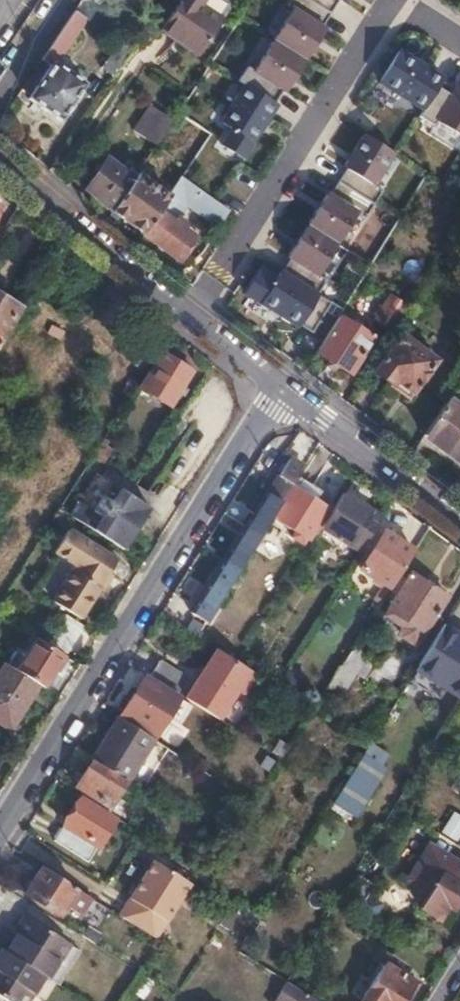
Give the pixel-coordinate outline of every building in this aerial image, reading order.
[(161,30),(200,56),(223,22),(200,7),(204,0),(181,0),(161,30)] [(200,7),(223,22),(233,7),(223,0),(204,0),(200,7)] [(307,0),(288,0),(286,4),(290,7),(270,39),(306,62),(326,29),(322,27),(330,14),(307,0)] [(330,14),(339,0),(344,3),(346,0),(307,0),(330,14)] [(75,11),(42,57),(51,64),(29,97),(59,117),(82,82),(54,62),(84,17),(75,11)] [(288,90),(306,62),(270,39),(252,68),(247,65),(237,82),(243,85),(274,104),(284,88),(288,90)] [(119,41),(102,67),(112,74),(128,48),(119,41)] [(398,48),(376,82),(422,111),(441,81),(443,78),(398,48)] [(453,89),(441,81),(422,111),(419,116),(430,124),(434,119),(453,89)] [(274,104),(243,85),(219,122),(230,129),(220,145),(242,159),(275,105),(274,104)] [(453,89),(434,119),(459,136),(459,87),(456,85),(453,89)] [(159,137),(162,133),(139,119),(123,144),(146,158),(146,157),(159,137)] [(363,136),(344,166),(347,168),(375,186),(395,155),(363,136)] [(180,178),(219,205),(229,212),(242,190),(194,156),(180,178)] [(86,190),(112,210),(132,179),(105,159),(86,190)] [(375,186),(347,168),(338,182),(374,205),(383,190),(375,186)] [(132,179),(112,210),(143,234),(167,197),(136,174),(132,179)] [(167,197),(143,234),(178,261),(193,239),(182,231),(185,227),(175,218),(185,203),(209,219),(219,205),(180,178),(167,197)] [(374,205),(338,182),(330,195),(357,213),(366,218),(374,205)] [(330,195),(328,194),(308,226),(337,244),(357,213),(330,195)] [(337,244),(308,226),(287,258),(290,259),(317,276),(337,244)] [(325,282),(317,276),(290,259),(281,272),(317,295),(325,282)] [(281,272),(279,271),(272,282),(256,272),(242,294),(295,328),(297,325),(310,333),(330,303),(317,295),(281,272)] [(374,318),(390,329),(405,305),(389,295),(374,318)] [(17,308),(0,297),(0,337),(17,308)] [(338,316),(315,352),(348,374),(372,338),(338,316)] [(372,371),(390,385),(394,381),(411,392),(435,361),(401,334),(372,371)] [(146,345),(133,364),(143,369),(154,350),(146,345)] [(162,353),(140,387),(170,406),(191,372),(162,353)] [(394,381),(390,385),(407,398),(411,392),(394,381)] [(422,434),(459,463),(459,407),(447,396),(422,434)] [(112,448),(100,441),(91,455),(103,462),(112,448)] [(188,610),(205,620),(248,552),(301,469),(285,459),(257,501),(188,610)] [(298,478),(273,516),(293,528),(288,536),(303,545),(307,537),(309,538),(327,509),(314,500),(320,492),(298,478)] [(75,500),(66,513),(120,547),(147,506),(106,481),(88,509),(75,500)] [(323,527),(361,550),(382,516),(360,502),(345,493),(323,527)] [(64,529),(50,551),(68,562),(70,569),(51,601),(76,618),(113,559),(64,529)] [(361,569),(389,588),(413,550),(384,531),(361,569)] [(411,573),(386,611),(405,623),(400,631),(401,636),(411,643),(415,642),(445,596),(411,573)] [(64,614),(49,636),(66,647),(81,626),(64,614)] [(442,624),(414,668),(413,670),(459,699),(459,698),(459,635),(442,624)] [(38,683),(46,688),(56,671),(63,676),(71,662),(35,638),(15,669),(38,683)] [(354,645),(329,685),(341,692),(355,670),(366,677),(377,660),(354,645)] [(217,649),(186,697),(220,718),(238,690),(243,693),(255,673),(217,649)] [(159,660),(150,675),(178,692),(186,678),(159,660)] [(5,663),(0,671),(0,719),(11,726),(38,683),(15,669),(5,663)] [(132,692),(117,714),(153,737),(177,698),(144,676),(143,679),(139,677),(130,690),(132,692)] [(118,718),(91,758),(126,780),(144,792),(147,787),(143,785),(166,748),(153,740),(118,718)] [(272,752),(282,758),(291,745),(280,739),(273,749),(272,752)] [(363,753),(309,840),(330,854),(385,766),(363,753)] [(90,760),(74,785),(108,806),(123,782),(90,760)] [(79,798),(54,840),(86,861),(112,819),(79,798)] [(456,841),(459,835),(459,815),(453,810),(440,831),(456,841)] [(419,909),(437,920),(446,906),(451,908),(459,895),(459,862),(428,842),(406,878),(414,897),(423,903),(419,909)] [(117,914),(155,938),(189,883),(152,861),(117,914)] [(74,887),(42,866),(25,893),(57,914),(63,904),(78,913),(88,896),(74,887)] [(228,907),(218,923),(245,940),(255,925),(234,911),(228,907)] [(13,931),(18,935),(29,918),(23,915),(13,931)] [(18,935),(8,951),(44,974),(49,977),(69,943),(29,918),(18,935)] [(4,949),(0,956),(0,995),(9,1000),(27,1000),(44,974),(8,951),(4,949)] [(358,999),(360,1000),(407,1000),(417,986),(417,983),(418,980),(395,965),(398,960),(383,950),(376,962),(380,965),(371,980),(358,999)] [(271,1000),(272,1000),(321,1000),(286,978),(271,1000)]
